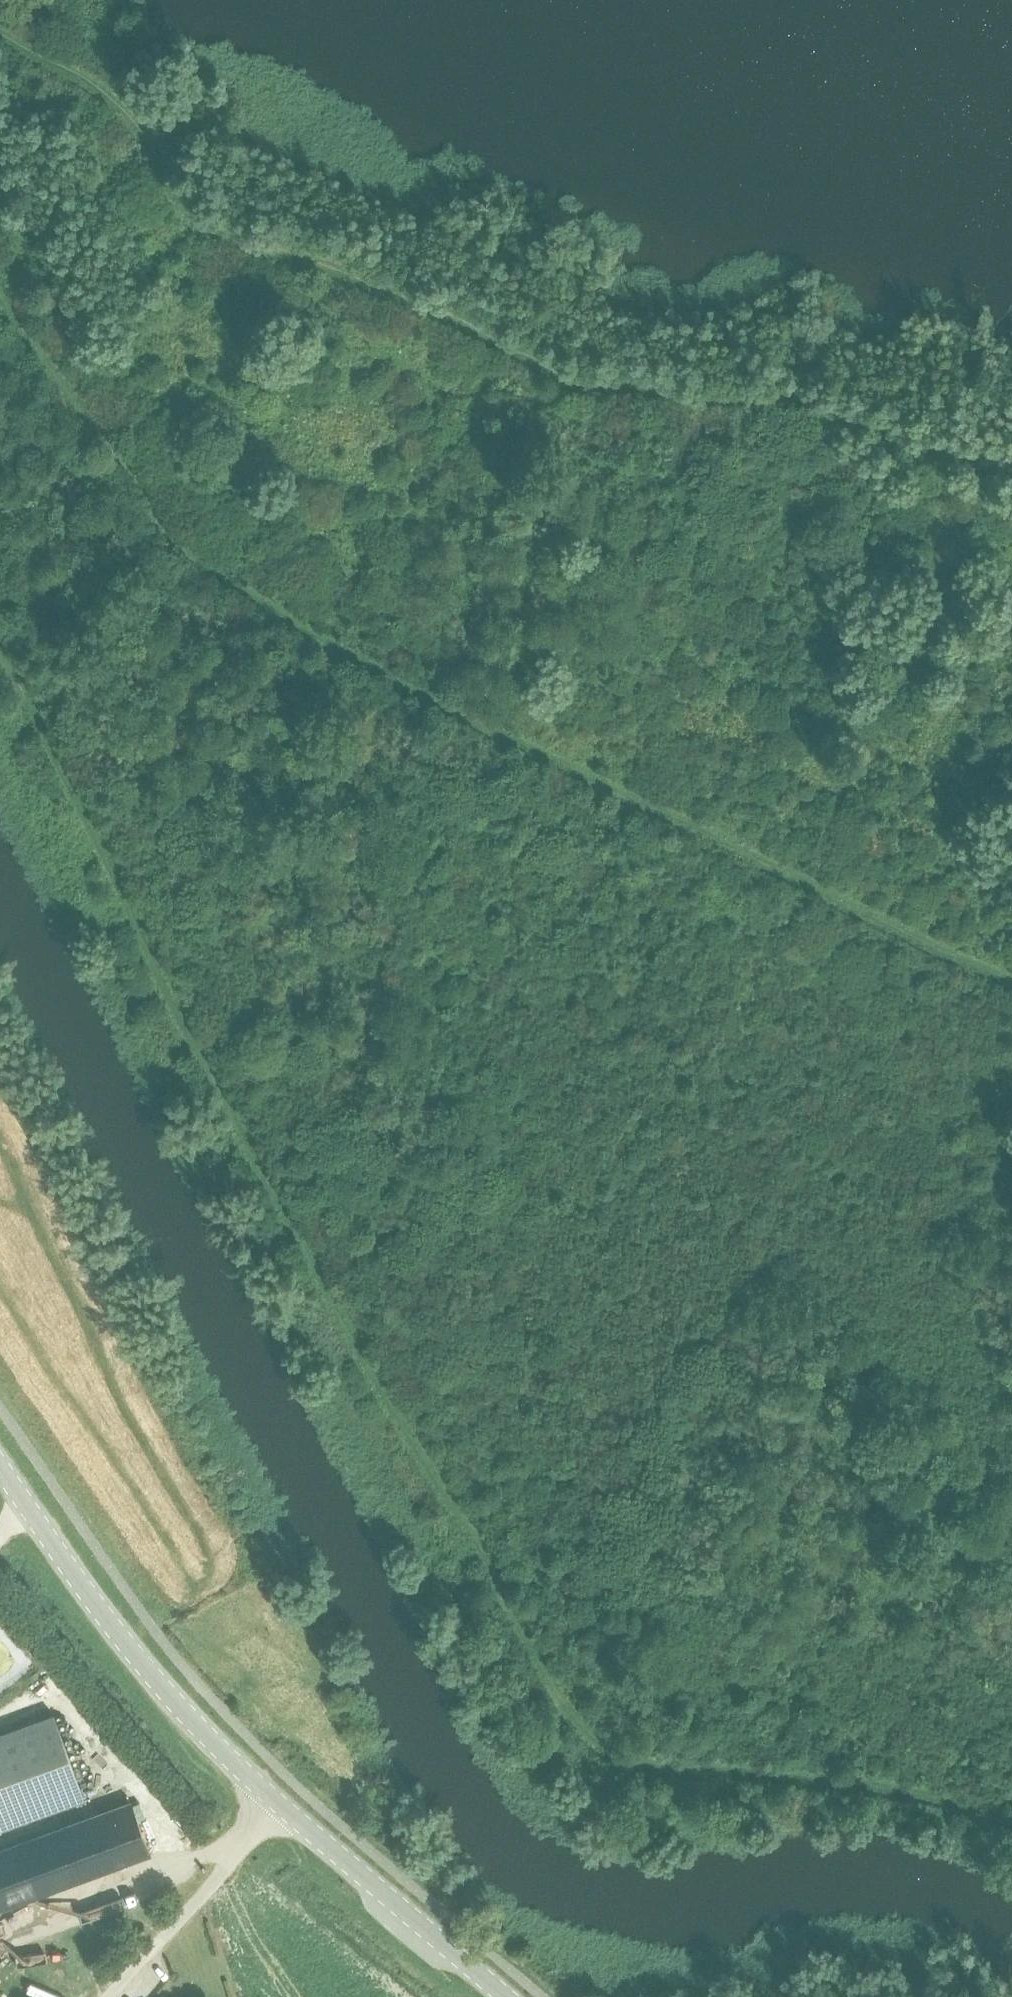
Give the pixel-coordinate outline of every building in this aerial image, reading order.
[(84,1798),(54,1715),(0,1734),(0,1828),(84,1798)] [(151,1853),(131,1802),(0,1849),(0,1908),(151,1853)]
